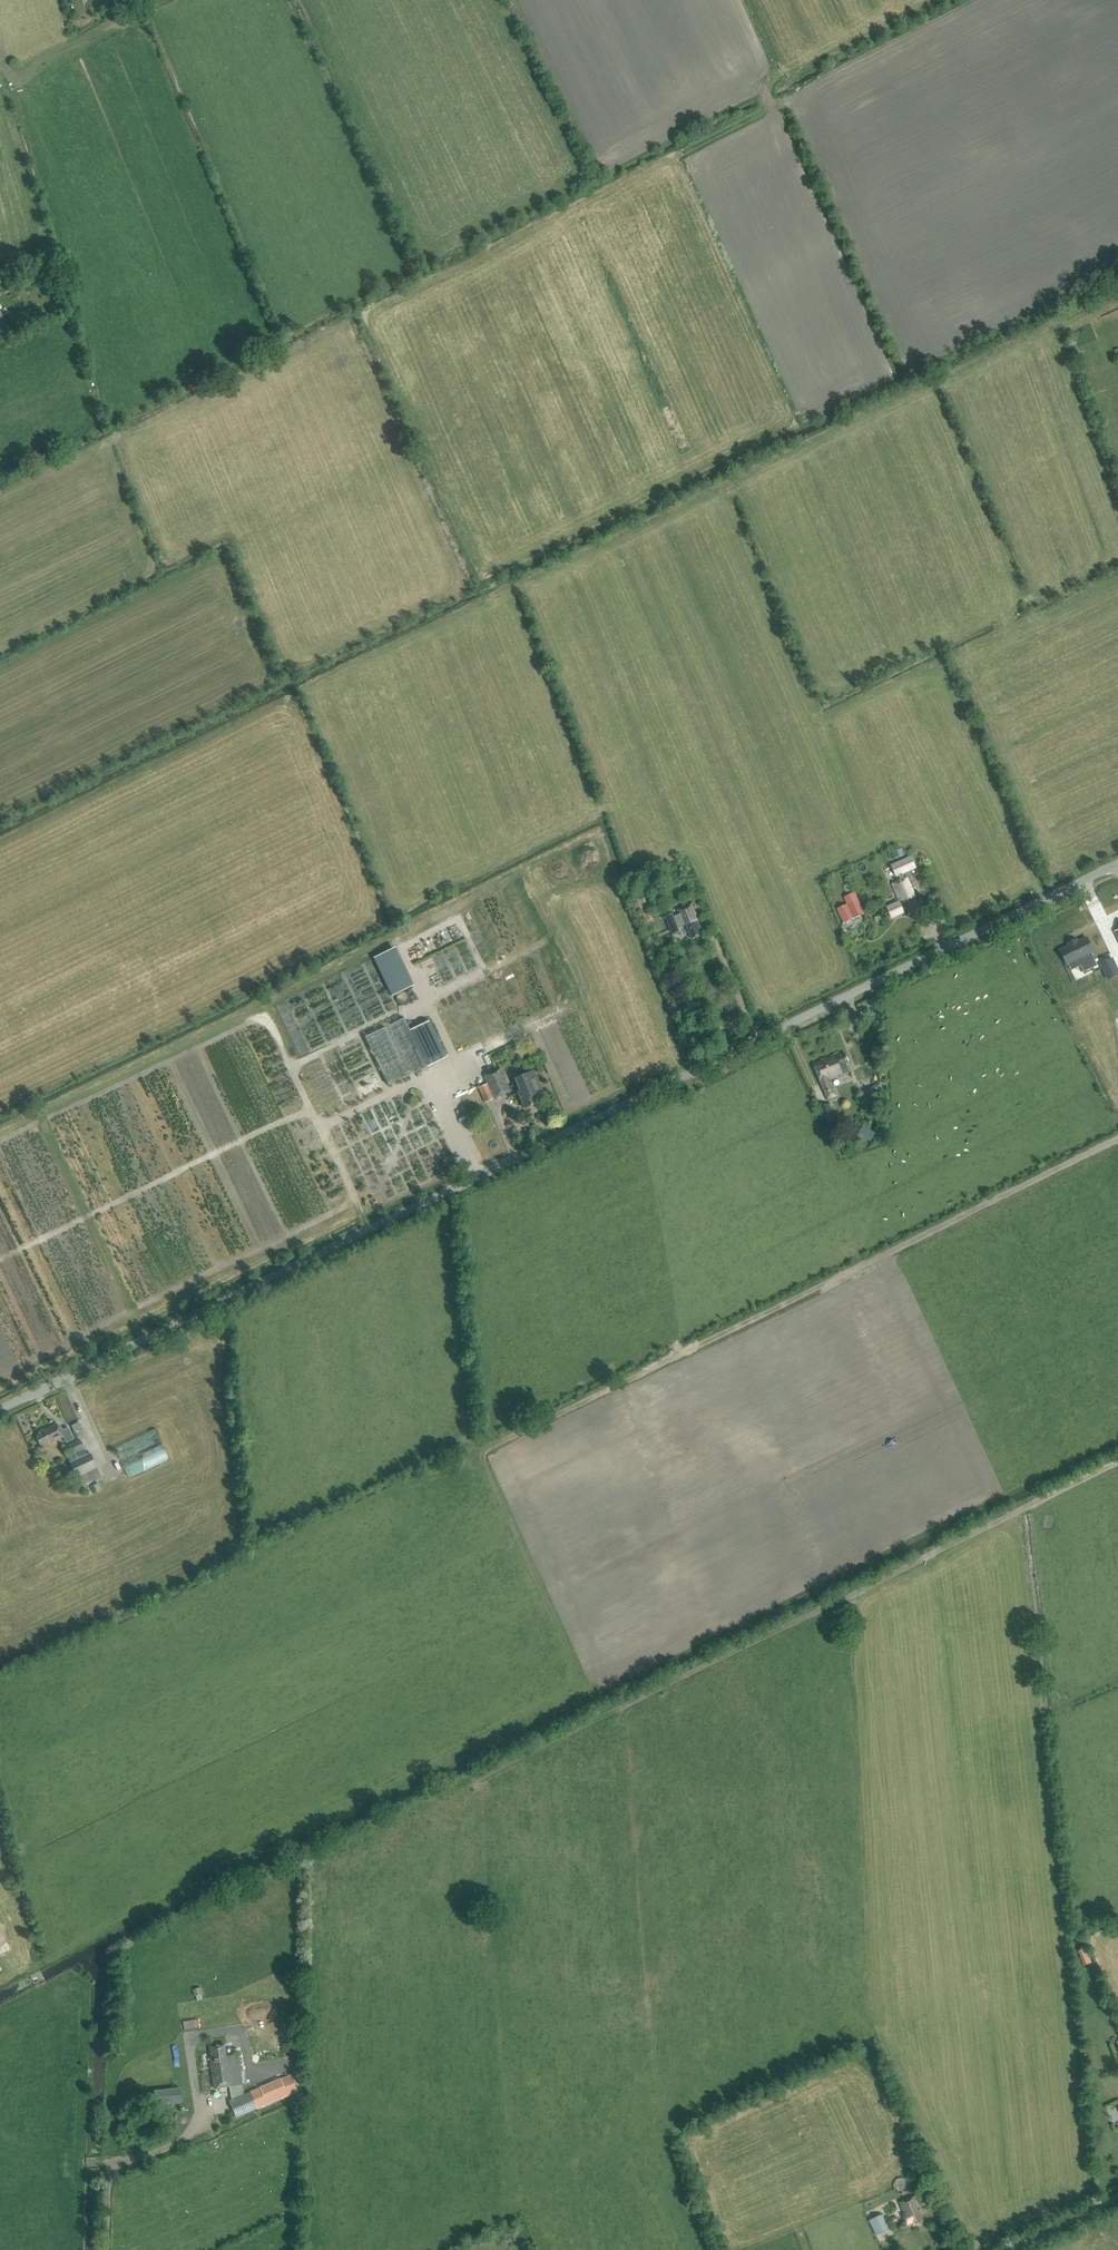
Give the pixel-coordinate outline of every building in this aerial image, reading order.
[(1117,351),(1117,334),(1108,338),(1113,353),(1117,351)] [(897,850),(889,854),(892,861),(900,857),(897,850)] [(914,867),(911,858),(893,866),(897,875),(898,875),(901,880),(892,884),(901,904),(899,905),(899,903),(888,908),(892,916),(891,917),(903,912),(902,911),(907,908),(910,914),(918,910),(916,906),(919,905),(907,877),(904,879),(902,873),(916,867),(916,866),(914,867)] [(931,901),(938,899),(935,892),(929,895),(931,901)] [(865,914),(858,899),(848,904),(854,918),(865,914)] [(653,918),(647,903),(638,906),(645,922),(653,918)] [(678,909),(680,915),(674,917),(673,914),(666,917),(673,935),(680,932),(679,928),(684,926),(684,927),(687,926),(692,939),(702,935),(700,930),(703,928),(693,903),(678,909)] [(844,923),(854,919),(848,904),(837,909),(844,923)] [(1075,940),(1076,941),(1070,944),(1069,943),(1069,944),(1070,947),(1061,951),(1068,966),(1069,965),(1078,960),(1081,966),(1084,973),(1094,968),(1091,962),(1095,960),(1092,953),(1094,952),(1087,938),(1078,943),(1076,940),(1075,940)] [(1101,964),(1109,979),(1117,974),(1117,970),(1112,958),(1101,964)] [(365,1037),(388,1085),(446,1057),(429,1021),(409,1030),(404,1018),(365,1037)] [(829,1100),(837,1097),(830,1080),(849,1072),(846,1064),(850,1062),(846,1054),(841,1056),(839,1052),(813,1063),(829,1100)] [(484,1102),(494,1098),(510,1092),(501,1068),(484,1075),(488,1084),(478,1088),(484,1102)] [(533,1095),(542,1092),(534,1071),(515,1079),(520,1091),(517,1092),(524,1109),(537,1104),(533,1095)] [(877,1095),(872,1088),(865,1093),(870,1099),(877,1095)] [(836,1119),(829,1104),(821,1107),(828,1122),(836,1119)] [(858,1135),(870,1142),(876,1133),(864,1126),(858,1135)] [(72,1426),(75,1432),(83,1429),(80,1422),(72,1426)] [(50,1444),(64,1437),(67,1443),(74,1439),(69,1428),(61,1431),(57,1423),(39,1432),(40,1435),(36,1436),(41,1445),(49,1441),(50,1444)] [(63,1447),(67,1456),(84,1448),(80,1439),(63,1447)] [(128,1478),(169,1459),(161,1443),(121,1462),(128,1478)] [(91,1453),(70,1463),(77,1477),(98,1467),(91,1453)] [(1086,1948),(1085,1948),(1078,1951),(1084,1965),(1092,1962),(1086,1948)] [(243,2085),(239,2054),(227,2056),(226,2044),(211,2046),(213,2058),(211,2058),(215,2089),(232,2086),(234,2099),(230,2101),(237,2117),(257,2109),(250,2092),(244,2094),(243,2085)] [(290,2075),(250,2092),(257,2109),(298,2091),(290,2075)] [(153,2091),(155,2105),(182,2102),(180,2088),(153,2091)] [(918,2212),(921,2211),(915,2196),(900,2202),(906,2215),(904,2216),(907,2224),(912,2222),(914,2226),(922,2222),(918,2212)] [(870,2220),(876,2236),(890,2230),(883,2214),(870,2220)]
